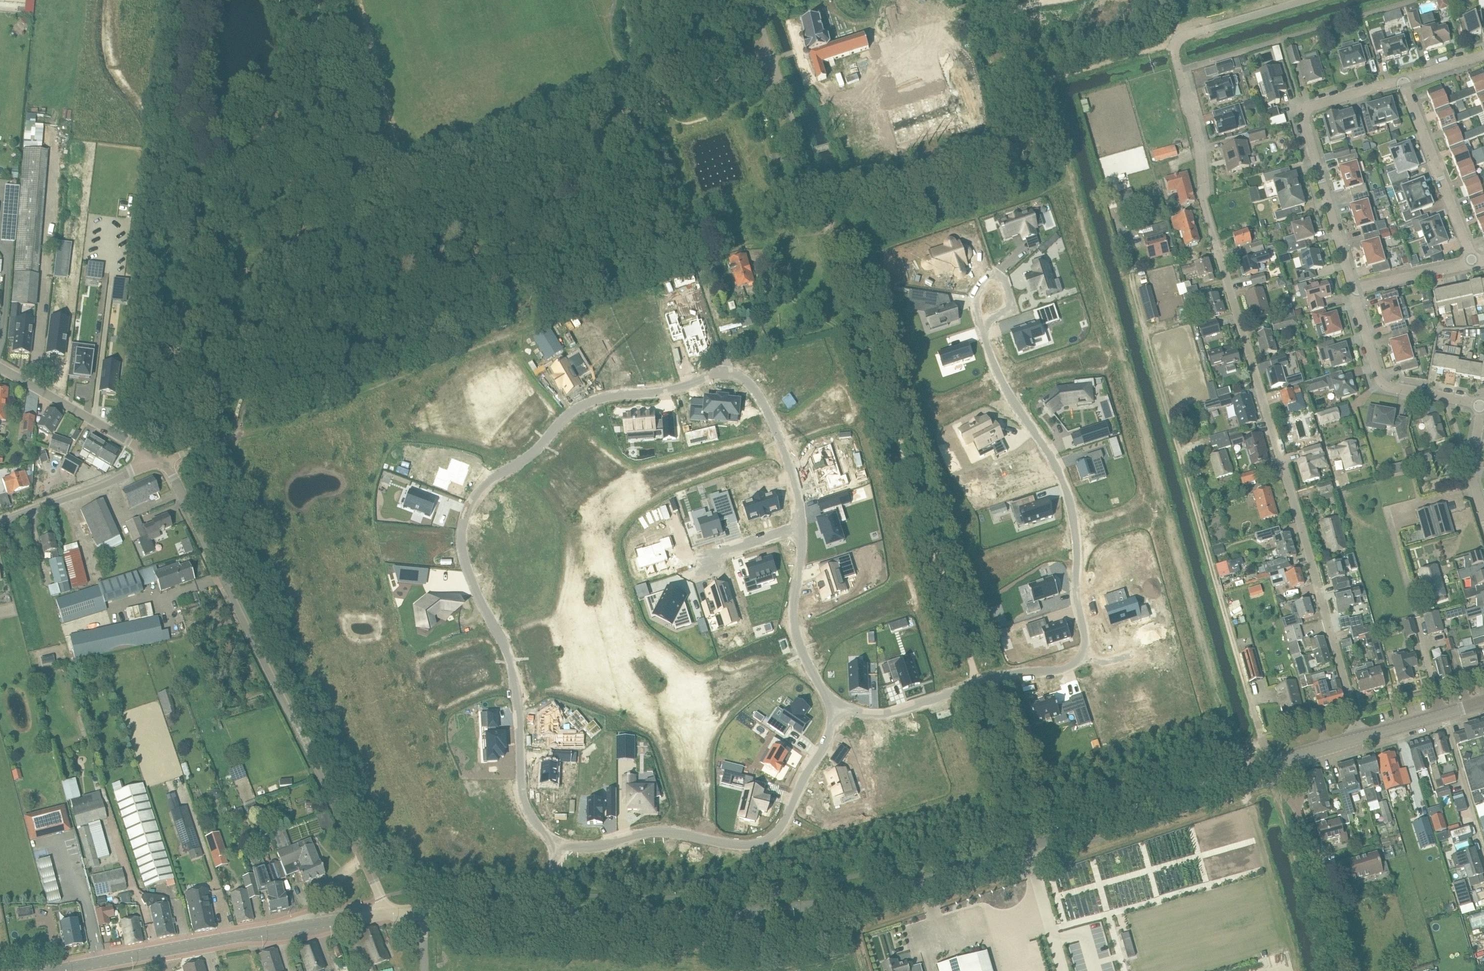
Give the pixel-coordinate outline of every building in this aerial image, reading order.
[(1440,9),(1448,7),(1446,0),(1437,0),(1440,9)] [(1405,7),(1411,30),(1412,30),(1412,29),(1421,26),(1416,11),(1419,11),(1417,4),(1405,7)] [(1483,33),(1482,23),(1481,12),(1480,12),(1480,14),(1476,15),(1476,14),(1463,18),(1463,19),(1459,20),(1459,19),(1458,19),(1464,38),(1464,37),(1468,36),(1468,37),(1481,33),(1481,32),(1482,32),(1482,33),(1483,33)] [(802,37),(800,39),(801,41),(803,43),(803,42),(807,52),(805,53),(804,54),(805,57),(807,58),(811,57),(818,81),(827,78),(826,77),(827,77),(829,84),(877,69),(871,49),(868,50),(867,49),(869,48),(866,38),(865,35),(846,41),(827,47),(830,43),(828,34),(823,32),(820,18),(812,20),(802,22),(806,38),(804,37),(802,37)] [(1450,41),(1447,31),(1445,25),(1438,27),(1437,26),(1421,30),(1424,40),(1426,49),(1443,45),(1442,43),(1450,41)] [(1408,53),(1405,43),(1403,38),(1386,43),(1382,32),(1371,36),(1373,42),(1376,52),(1383,50),(1386,60),(1408,53)] [(1279,46),(1272,48),(1274,54),(1281,53),(1279,46)] [(1287,49),(1292,64),(1300,62),(1295,47),(1287,49)] [(1371,60),(1368,50),(1367,47),(1360,49),(1360,48),(1339,54),(1339,57),(1342,65),(1340,69),(1341,72),(1344,74),(1348,73),(1350,69),(1365,65),(1364,62),(1371,60)] [(1216,65),(1219,75),(1241,68),(1239,58),(1216,65)] [(1322,71),(1320,64),(1318,64),(1316,59),(1299,64),(1303,77),(1305,77),(1308,84),(1322,79),(1320,72),(1322,71)] [(1263,111),(1268,120),(1280,116),(1277,107),(1274,107),(1273,104),(1280,102),(1277,94),(1286,91),(1279,66),(1260,71),(1263,83),(1258,84),(1262,98),(1267,96),(1270,105),(1271,108),(1263,111)] [(1476,94),(1483,91),(1483,72),(1483,69),(1469,75),(1474,87),(1460,93),(1463,100),(1476,94)] [(1231,86),(1238,84),(1236,76),(1205,85),(1206,87),(1204,89),(1206,94),(1208,95),(1211,102),(1217,100),(1217,102),(1234,97),(1231,86)] [(1427,91),(1435,110),(1449,105),(1463,100),(1460,93),(1446,98),(1441,86),(1427,91)] [(1476,94),(1481,106),(1467,111),(1470,118),(1477,115),(1478,115),(1483,113),(1483,91),(1476,94)] [(1380,101),(1386,124),(1393,122),(1394,126),(1401,124),(1395,107),(1394,107),(1391,99),(1387,101),(1387,99),(1380,101)] [(1087,100),(1080,102),(1084,113),(1090,111),(1087,100)] [(1462,100),(1457,102),(1460,111),(1465,109),(1462,100)] [(1386,124),(1380,101),(1373,103),(1373,105),(1369,106),(1371,112),(1369,113),(1370,116),(1364,118),(1369,134),(1378,131),(1376,127),(1386,124)] [(1219,135),(1229,132),(1236,129),(1234,122),(1240,121),(1242,117),(1238,104),(1222,109),(1224,117),(1214,119),(1217,127),(1216,128),(1217,133),(1219,133),(1219,135)] [(1442,129),(1456,124),(1456,123),(1470,118),(1467,111),(1453,116),(1449,105),(1435,110),(1442,129)] [(1338,113),(1345,138),(1344,134),(1352,132),(1354,138),(1365,135),(1360,117),(1354,119),(1352,111),(1348,112),(1348,110),(1341,113),(1341,114),(1339,115),(1338,113)] [(1327,126),(1332,142),(1345,138),(1338,113),(1324,117),(1325,119),(1323,119),(1326,126),(1327,126)] [(1477,136),(1474,130),(1461,135),(1456,124),(1442,129),(1449,148),(1463,142),(1477,136)] [(1474,130),(1477,136),(1483,134),(1483,126),(1474,130)] [(1248,133),(1250,142),(1266,138),(1264,129),(1248,133)] [(1232,145),(1223,148),(1225,158),(1228,157),(1232,171),(1242,168),(1249,166),(1246,156),(1250,155),(1250,154),(1246,155),(1243,143),(1247,142),(1247,141),(1243,142),(1232,145)] [(1394,163),(1413,155),(1413,153),(1414,153),(1414,151),(1414,149),(1413,148),(1412,146),(1411,144),(1410,145),(1411,145),(1410,145),(1409,143),(1398,147),(1395,141),(1378,147),(1382,158),(1391,155),(1394,163)] [(1482,148),(1468,154),(1463,142),(1449,148),(1456,166),(1483,155),(1482,148)] [(1175,145),(1165,147),(1153,151),(1156,161),(1177,155),(1175,145)] [(19,206),(16,231),(13,273),(15,273),(11,304),(35,307),(39,276),(48,151),(24,149),(19,206)] [(1334,153),(1335,159),(1350,155),(1349,151),(1348,149),(1334,153)] [(1356,154),(1350,155),(1335,159),(1336,160),(1337,160),(1340,168),(1338,168),(1339,172),(1341,172),(1342,179),(1341,179),(1360,174),(1357,163),(1359,163),(1357,154),(1357,153),(1356,154)] [(1388,174),(1392,185),(1407,179),(1409,178),(1407,172),(1418,168),(1417,166),(1418,165),(1418,166),(1419,166),(1419,164),(1418,162),(1418,160),(1417,158),(1416,156),(1415,157),(1414,158),(1413,155),(1394,163),(1397,170),(1388,174)] [(1483,162),(1483,155),(1456,166),(1463,184),(1478,179),(1473,167),(1483,162)] [(1278,196),(1300,190),(1299,187),(1301,186),(1300,180),(1298,181),(1296,174),(1282,178),(1280,170),(1263,175),(1266,183),(1274,181),(1278,196)] [(1195,201),(1187,172),(1165,178),(1168,192),(1177,190),(1181,205),(1195,201)] [(1360,195),(1368,192),(1365,184),(1363,185),(1360,174),(1341,179),(1341,180),(1343,179),(1344,186),(1343,187),(1344,191),(1350,189),(1352,197),(1360,195)] [(1483,198),(1483,195),(1480,186),(1483,184),(1483,176),(1478,179),(1463,184),(1471,203),(1483,198)] [(1407,179),(1392,185),(1395,194),(1401,192),(1404,194),(1406,201),(1428,193),(1427,190),(1428,188),(1426,183),(1424,183),(1423,180),(1410,185),(1407,179)] [(1124,191),(1116,193),(1117,196),(1118,199),(1133,194),(1131,189),(1124,191)] [(1300,190),(1278,196),(1282,211),(1275,213),(1277,221),(1293,217),(1291,209),(1305,205),(1303,198),(1305,198),(1303,192),(1301,192),(1300,190)] [(1352,218),(1371,213),(1370,209),(1368,202),(1370,201),(1368,192),(1360,195),(1362,202),(1349,207),(1350,211),(1351,210),(1353,217),(1352,218)] [(1406,223),(1412,220),(1422,217),(1419,211),(1433,206),(1432,203),(1433,201),(1431,196),(1429,195),(1428,193),(1406,201),(1409,208),(1408,211),(1402,213),(1406,223)] [(1257,195),(1249,197),(1251,204),(1259,202),(1257,195)] [(1471,203),(1478,222),(1483,219),(1483,198),(1471,203)] [(2,230),(16,231),(19,206),(4,204),(2,230)] [(1008,219),(1000,222),(1002,229),(1002,230),(1002,232),(1003,232),(1005,239),(1021,233),(1023,240),(1025,239),(1036,235),(1034,229),(1036,228),(1044,225),(1038,209),(1031,212),(1019,215),(1008,219)] [(1371,213),(1352,218),(1354,218),(1356,225),(1354,225),(1355,229),(1361,228),(1363,235),(1379,231),(1387,229),(1385,223),(1377,225),(1377,223),(1379,222),(1376,211),(1371,213)] [(1191,213),(1178,216),(1171,218),(1175,231),(1181,230),(1186,246),(1199,242),(1191,213)] [(1422,230),(1424,237),(1443,230),(1442,228),(1443,228),(1443,226),(1443,225),(1442,223),(1441,222),(1440,222),(1438,218),(1429,221),(1427,215),(1422,217),(1412,220),(1416,232),(1422,230)] [(1288,254),(1297,251),(1307,248),(1305,241),(1314,238),(1309,221),(1292,226),(1295,235),(1284,238),(1288,254)] [(1168,251),(1164,234),(1170,233),(1167,223),(1158,225),(1152,227),(1153,232),(1143,235),(1150,258),(1160,256),(1159,254),(1168,251)] [(1236,247),(1246,244),(1251,242),(1248,230),(1233,235),(1236,247)] [(1444,232),(1443,230),(1424,237),(1427,244),(1421,246),(1426,258),(1441,252),(1438,246),(1448,243),(1446,238),(1447,238),(1447,236),(1447,234),(1446,233),(1445,232),(1444,232)] [(1365,256),(1382,251),(1379,240),(1381,239),(1379,231),(1363,235),(1365,243),(1360,245),(1361,249),(1363,249),(1365,256)] [(923,264),(923,266),(924,268),(925,269),(926,270),(928,271),(930,271),(935,269),(935,271),(936,275),(953,270),(955,276),(956,278),(960,277),(959,276),(961,275),(962,276),(966,275),(965,273),(963,267),(967,265),(966,262),(967,261),(968,260),(969,260),(970,259),(971,256),(971,255),(971,253),(971,252),(970,250),(969,249),(968,248),(967,247),(966,246),(965,246),(964,246),(963,246),(962,246),(961,246),(959,243),(956,244),(955,242),(953,241),(952,240),(950,240),(948,241),(947,242),(946,243),(945,245),(945,247),(929,252),(930,257),(930,256),(931,259),(927,260),(925,261),(924,262),(923,264)] [(1250,245),(1253,254),(1264,251),(1261,241),(1250,245)] [(57,242),(55,267),(68,268),(71,243),(57,242)] [(1275,243),(1265,246),(1266,251),(1276,248),(1275,243)] [(1039,249),(1043,253),(1047,249),(1043,245),(1039,249)] [(1303,268),(1296,270),(1300,282),(1305,280),(1315,277),(1313,270),(1323,268),(1320,259),(1321,258),(1320,254),(1318,253),(1318,251),(1308,253),(1299,256),(1303,268)] [(1382,251),(1365,256),(1367,263),(1365,263),(1366,268),(1380,264),(1382,271),(1380,272),(1390,270),(1388,261),(1385,262),(1382,251)] [(1243,268),(1241,269),(1243,275),(1245,274),(1245,275),(1258,271),(1256,265),(1269,261),(1267,252),(1253,256),(1253,258),(1241,262),(1243,268)] [(738,287),(755,282),(746,254),(730,259),(732,267),(730,267),(731,270),(733,269),(738,287)] [(1416,256),(1409,258),(1412,266),(1419,264),(1416,256)] [(1034,274),(1026,277),(1029,284),(1032,283),(1035,290),(1039,288),(1041,294),(1046,293),(1047,296),(1062,291),(1059,279),(1053,281),(1047,263),(1045,264),(1043,257),(1032,261),(1034,268),(1033,268),(1034,274)] [(1203,277),(1205,282),(1214,279),(1208,260),(1182,268),(1184,274),(1197,270),(1200,278),(1203,277)] [(89,261),(86,277),(101,279),(104,263),(89,261)] [(675,290),(692,285),(689,275),(672,279),(675,290)] [(1253,286),(1267,282),(1265,275),(1251,279),(1253,286)] [(113,286),(112,293),(122,294),(121,301),(126,302),(129,280),(125,279),(124,287),(113,286)] [(1473,298),(1483,295),(1481,281),(1481,280),(1469,282),(1470,284),(1473,298)] [(1311,311),(1314,311),(1324,308),(1321,299),(1330,296),(1330,297),(1331,296),(1327,282),(1326,282),(1305,289),(1305,288),(1304,288),(1308,303),(1309,303),(1311,311)] [(1457,285),(1458,286),(1462,303),(1469,301),(1470,308),(1475,307),(1473,298),(1470,284),(1463,285),(1462,284),(1457,285)] [(1188,294),(1198,291),(1196,285),(1192,287),(1191,287),(1187,288),(1188,294)] [(1445,288),(1445,289),(1450,306),(1457,304),(1458,311),(1463,309),(1462,303),(1458,286),(1450,288),(1450,287),(1445,288)] [(1150,287),(1138,290),(1147,322),(1154,320),(1149,301),(1154,300),(1150,287)] [(1198,291),(1188,294),(1190,300),(1199,297),(1200,300),(1204,298),(1210,317),(1224,313),(1222,304),(1220,305),(1217,294),(1211,296),(1209,288),(1198,291)] [(1254,320),(1264,317),(1269,315),(1262,289),(1246,294),(1254,320)] [(1450,306),(1445,289),(1438,291),(1438,289),(1433,290),(1437,308),(1445,307),(1446,313),(1451,312),(1450,306)] [(911,296),(910,302),(916,303),(924,304),(929,319),(929,322),(930,322),(933,330),(931,330),(930,330),(930,331),(949,325),(948,324),(948,325),(947,323),(957,319),(957,318),(956,315),(956,314),(955,313),(956,312),(955,312),(954,309),(953,309),(950,310),(949,306),(942,308),(938,295),(938,294),(912,290),(911,291),(911,296)] [(1396,290),(1386,293),(1380,294),(1382,303),(1377,304),(1378,308),(1380,308),(1382,315),(1399,310),(1406,308),(1399,310),(1396,299),(1399,299),(1396,290)] [(1038,323),(1012,332),(1017,345),(1020,353),(1034,348),(1032,340),(1043,337),(1040,327),(1060,321),(1055,305),(1034,312),(1038,323)] [(1406,308),(1399,310),(1382,315),(1384,322),(1382,323),(1384,327),(1389,325),(1392,333),(1407,329),(1405,320),(1409,319),(1406,308)] [(1301,309),(1294,311),(1296,318),(1303,316),(1301,309)] [(1293,310),(1286,312),(1288,319),(1295,317),(1293,310)] [(1326,337),(1332,335),(1341,332),(1338,320),(1337,320),(1336,317),(1334,315),(1331,316),(1330,315),(1326,317),(1325,310),(1312,314),(1315,325),(1322,323),(1326,337)] [(675,313),(666,316),(677,350),(685,348),(689,359),(711,352),(699,316),(679,325),(675,313)] [(764,316),(756,319),(758,325),(767,323),(764,316)] [(1471,317),(1473,326),(1479,325),(1479,322),(1477,316),(1471,317)] [(11,317),(9,338),(14,338),(13,352),(30,353),(34,319),(19,318),(11,317)] [(51,317),(47,353),(64,355),(68,319),(51,317)] [(1297,324),(1295,317),(1288,319),(1272,323),(1274,331),(1297,324)] [(1199,326),(1202,337),(1220,332),(1217,321),(1199,326)] [(550,329),(535,337),(547,359),(562,351),(550,329)] [(1391,346),(1393,353),(1410,349),(1407,338),(1410,337),(1407,329),(1392,333),(1394,341),(1388,343),(1389,347),(1391,346)] [(1263,356),(1272,353),(1277,352),(1271,330),(1256,334),(1263,356)] [(1333,368),(1341,366),(1350,363),(1345,345),(1336,348),(1333,341),(1318,345),(1323,362),(1330,360),(1333,368)] [(72,343),(69,370),(75,371),(74,373),(74,375),(74,376),(75,376),(79,376),(80,377),(90,378),(93,353),(78,351),(79,344),(73,344),(73,343),(72,343)] [(964,345),(939,353),(942,360),(944,367),(951,364),(951,365),(970,358),(972,357),(970,350),(969,348),(968,348),(966,344),(964,345)] [(1437,369),(1444,370),(1448,353),(1449,347),(1444,346),(1443,353),(1435,351),(1433,360),(1432,369),(1437,370),(1437,369)] [(1449,371),(1456,372),(1459,358),(1461,349),(1456,348),(1455,355),(1448,353),(1444,370),(1444,371),(1449,372),(1449,371)] [(1410,349),(1393,353),(1395,361),(1393,361),(1395,365),(1400,363),(1403,372),(1418,367),(1416,358),(1413,359),(1410,349)] [(1240,362),(1236,351),(1224,354),(1223,350),(1222,350),(1214,352),(1212,352),(1212,353),(1208,354),(1212,366),(1224,362),(1225,366),(1226,366),(1228,373),(1236,370),(1234,364),(1236,364),(1235,363),(1240,362)] [(1467,359),(1459,358),(1456,372),(1456,376),(1461,377),(1461,375),(1468,377),(1472,360),(1473,353),(1468,353),(1467,359)] [(567,359),(550,368),(555,375),(551,378),(559,391),(563,389),(567,397),(582,388),(576,377),(588,371),(578,355),(568,361),(567,359)] [(1273,369),(1267,371),(1271,387),(1281,385),(1283,384),(1284,388),(1304,382),(1302,377),(1301,375),(1285,380),(1281,368),(1289,366),(1285,355),(1270,359),(1273,369)] [(1472,360),(1468,377),(1468,378),(1473,379),(1473,378),(1480,379),(1483,363),(1483,361),(1483,357),(1483,355),(1480,355),(1479,361),(1472,360)] [(100,390),(100,391),(102,391),(106,392),(115,393),(119,365),(104,363),(101,387),(100,390)] [(1338,397),(1343,396),(1343,397),(1346,397),(1347,396),(1349,395),(1353,393),(1355,393),(1354,391),(1354,389),(1354,387),(1354,385),(1353,383),(1353,380),(1351,381),(1350,376),(1344,378),(1342,371),(1308,381),(1304,383),(1307,393),(1328,387),(1329,391),(1336,389),(1338,397)] [(1057,389),(1041,401),(1041,402),(1042,401),(1044,403),(1043,404),(1045,406),(1046,405),(1050,410),(1049,411),(1051,414),(1063,405),(1065,405),(1065,403),(1077,402),(1077,406),(1085,406),(1089,405),(1092,405),(1090,388),(1095,387),(1094,379),(1094,378),(1074,381),(1074,387),(1057,389)] [(1213,382),(1206,384),(1206,385),(1211,400),(1218,398),(1213,382)] [(8,388),(0,387),(0,421),(7,421),(10,388),(8,388)] [(1229,387),(1217,391),(1218,397),(1231,394),(1229,387)] [(1303,400),(1301,393),(1299,387),(1292,390),(1291,389),(1281,393),(1285,407),(1296,403),(1295,403),(1303,400)] [(1230,395),(1218,399),(1220,405),(1220,408),(1232,404),(1230,395)] [(692,407),(691,420),(705,421),(705,413),(716,414),(715,421),(716,422),(716,421),(726,422),(727,423),(728,415),(739,416),(740,401),(728,400),(728,397),(727,397),(727,398),(719,398),(719,396),(718,396),(718,400),(706,399),(705,409),(692,407)] [(1233,401),(1238,417),(1241,427),(1256,422),(1252,409),(1254,408),(1250,396),(1233,401)] [(1218,399),(1204,403),(1206,409),(1220,405),(1218,399)] [(1384,430),(1385,426),(1392,427),(1397,428),(1397,429),(1400,439),(1407,437),(1405,429),(1407,419),(1399,418),(1398,420),(1393,419),(1394,413),(1381,410),(1382,408),(1370,406),(1366,427),(1384,430)] [(1314,414),(1317,426),(1320,425),(1321,427),(1341,420),(1336,407),(1314,414)] [(61,417),(48,409),(38,427),(40,428),(39,430),(48,435),(49,433),(51,434),(61,417)] [(654,413),(624,415),(626,433),(627,433),(645,432),(645,438),(654,438),(654,431),(664,430),(664,439),(664,440),(676,439),(676,438),(675,438),(674,418),(674,417),(658,419),(659,420),(659,421),(655,421),(654,413)] [(33,433),(35,420),(35,416),(23,415),(21,432),(33,433)] [(1431,443),(1445,439),(1438,415),(1423,419),(1431,443)] [(971,425),(959,431),(966,443),(972,440),(974,439),(978,448),(978,449),(979,450),(981,449),(991,444),(994,451),(997,456),(997,454),(1005,450),(1006,450),(1006,451),(1007,451),(1001,439),(1003,438),(996,423),(991,426),(986,417),(980,420),(980,419),(970,424),(971,425)] [(1099,425),(1081,431),(1085,443),(1085,444),(1109,435),(1107,430),(1101,432),(1099,425)] [(1238,429),(1229,431),(1231,437),(1240,434),(1238,429)] [(76,430),(71,439),(75,441),(80,432),(76,430)] [(1227,432),(1212,436),(1209,437),(1212,447),(1217,445),(1220,452),(1210,456),(1217,478),(1232,473),(1225,448),(1231,446),(1227,432)] [(1233,446),(1244,443),(1241,434),(1240,434),(1231,437),(1233,446)] [(1252,465),(1268,460),(1263,447),(1265,447),(1261,434),(1244,439),(1252,465)] [(71,441),(54,435),(49,447),(67,453),(71,441)] [(101,454),(107,445),(91,435),(82,450),(90,455),(86,462),(91,465),(96,458),(100,453),(101,454)] [(1307,441),(1309,448),(1313,447),(1320,445),(1317,438),(1307,441)] [(1122,456),(1118,441),(1110,444),(1115,458),(1122,456)] [(1362,466),(1356,441),(1327,449),(1330,459),(1342,456),(1342,458),(1346,470),(1362,466)] [(120,453),(107,445),(101,454),(100,453),(96,458),(112,467),(120,453)] [(1304,482),(1310,481),(1321,477),(1319,469),(1329,466),(1324,452),(1322,453),(1320,445),(1313,447),(1309,448),(1302,450),(1304,458),(1305,458),(1305,459),(1298,461),(1304,482)] [(79,451),(74,447),(70,454),(75,457),(79,451)] [(816,455),(811,456),(815,467),(813,467),(814,473),(816,472),(818,476),(819,479),(825,477),(827,484),(829,484),(831,489),(829,490),(829,491),(849,485),(849,484),(848,484),(847,480),(845,477),(840,478),(834,460),(829,461),(824,448),(822,448),(817,449),(819,455),(816,455)] [(1088,462),(1077,465),(1082,481),(1098,476),(1095,468),(1104,465),(1101,458),(1104,457),(1102,451),(1086,456),(1088,462)] [(1419,464),(1432,460),(1429,451),(1416,455),(1419,464)] [(1022,452),(993,462),(997,475),(1011,471),(1016,487),(1042,478),(1037,461),(1026,464),(1022,452)] [(82,463),(74,458),(68,455),(60,468),(75,476),(82,463)] [(439,467),(433,485),(447,490),(450,483),(451,481),(463,485),(469,469),(468,469),(469,465),(452,458),(447,470),(439,467)] [(1410,461),(1388,467),(1390,476),(1412,470),(1410,461)] [(864,471),(854,474),(855,479),(856,481),(855,481),(855,482),(868,479),(865,469),(864,470),(864,471)] [(24,471),(13,475),(2,479),(7,493),(13,491),(13,492),(30,486),(24,471)] [(1243,484),(1247,482),(1260,479),(1258,471),(1240,476),(1243,484)] [(153,477),(122,491),(130,509),(149,500),(148,497),(159,492),(153,477)] [(1317,486),(1320,497),(1334,493),(1331,482),(1317,486)] [(1261,520),(1268,518),(1278,515),(1270,487),(1254,492),(1261,520)] [(403,506),(403,507),(430,517),(430,516),(429,516),(434,500),(419,495),(419,494),(409,490),(409,491),(410,492),(405,507),(403,506)] [(707,515),(693,519),(697,532),(702,531),(704,539),(714,536),(714,537),(715,537),(714,536),(718,534),(718,536),(719,536),(718,534),(723,533),(719,522),(718,518),(734,512),(728,492),(719,495),(719,493),(712,495),(713,495),(710,496),(711,498),(715,512),(712,514),(711,513),(711,514),(707,515),(707,514),(707,515)] [(825,518),(817,520),(822,536),(824,535),(828,546),(844,541),(839,524),(834,508),(842,506),(851,503),(847,492),(827,498),(827,499),(830,509),(823,511),(823,512),(825,518)] [(755,499),(743,503),(749,521),(761,517),(762,519),(769,517),(769,514),(780,511),(777,501),(768,504),(765,496),(765,495),(763,496),(762,493),(754,496),(755,499)] [(1031,497),(1011,504),(1015,516),(1022,514),(1025,524),(1025,525),(1052,516),(1051,511),(1049,504),(1048,504),(1047,499),(1035,503),(1035,502),(1033,503),(1031,497)] [(119,537),(107,509),(102,500),(81,510),(97,547),(112,540),(119,537)] [(1004,503),(997,506),(999,513),(1007,511),(1004,503)] [(1431,508),(1439,537),(1454,533),(1454,532),(1452,533),(1444,505),(1446,504),(1445,504),(1431,508)] [(1439,537),(1431,508),(1417,512),(1425,541),(1439,537)] [(159,536),(158,532),(171,527),(167,515),(153,521),(154,523),(145,527),(150,540),(159,536)] [(1329,553),(1338,551),(1347,549),(1338,517),(1330,519),(1320,522),(1329,553)] [(154,551),(150,540),(145,527),(143,528),(139,518),(126,523),(134,542),(138,540),(144,555),(154,551)] [(1274,538),(1277,549),(1293,545),(1289,533),(1282,535),(1279,527),(1255,534),(1257,541),(1261,542),(1274,538)] [(53,536),(41,539),(43,549),(44,552),(50,551),(52,559),(48,560),(54,585),(68,581),(62,557),(59,558),(56,546),(53,536)] [(645,556),(636,559),(639,570),(646,568),(648,577),(669,571),(666,562),(669,561),(666,552),(674,549),(673,548),(675,547),(672,536),(659,540),(660,543),(642,548),(645,556)] [(112,540),(97,547),(100,553),(122,543),(119,537),(112,540)] [(188,538),(177,541),(181,554),(191,551),(188,538)] [(1222,544),(1213,547),(1215,556),(1225,553),(1222,544)] [(1263,563),(1266,573),(1269,573),(1269,574),(1283,569),(1292,567),(1290,558),(1296,556),(1293,545),(1277,549),(1275,550),(1277,558),(1263,563)] [(1460,580),(1470,577),(1483,573),(1480,564),(1483,563),(1480,554),(1481,554),(1481,552),(1480,552),(1480,553),(1464,558),(1465,560),(1465,569),(1457,571),(1460,580)] [(1337,563),(1327,565),(1331,580),(1332,580),(1332,583),(1334,582),(1336,591),(1346,588),(1349,587),(1350,587),(1348,578),(1345,579),(1343,569),(1350,567),(1351,570),(1358,568),(1354,554),(1347,555),(1348,560),(1341,562),(1337,563)] [(821,577),(817,578),(819,585),(818,585),(818,586),(819,586),(820,590),(820,591),(822,590),(823,594),(824,594),(825,599),(828,598),(828,599),(837,596),(837,594),(845,591),(840,573),(842,572),(850,570),(850,569),(853,569),(851,564),(852,564),(851,560),(850,560),(849,556),(850,556),(850,555),(818,565),(818,566),(820,565),(824,576),(822,577),(821,577)] [(1232,562),(1228,563),(1229,567),(1232,566),(1233,568),(1234,568),(1236,573),(1240,571),(1239,566),(1244,564),(1242,557),(1232,560),(1232,562)] [(751,577),(743,579),(745,584),(756,581),(756,583),(757,586),(758,586),(774,580),(772,574),(775,573),(770,558),(762,560),(761,559),(761,561),(756,562),(756,561),(755,561),(756,562),(747,565),(751,577)] [(1232,560),(1216,565),(1220,578),(1232,574),(1233,576),(1237,575),(1236,573),(1234,568),(1233,568),(1232,566),(1229,567),(1228,563),(1232,562),(1232,560)] [(160,591),(185,583),(194,579),(188,564),(179,567),(178,564),(154,572),(160,591)] [(1428,601),(1437,598),(1445,596),(1437,566),(1419,571),(1428,601)] [(1269,574),(1271,579),(1273,587),(1290,581),(1292,587),(1304,584),(1300,569),(1284,574),(1283,569),(1269,574)] [(406,571),(406,582),(423,583),(424,573),(410,571),(406,571)] [(98,583),(98,586),(56,599),(63,623),(107,610),(105,604),(142,592),(136,572),(98,583)] [(1266,573),(1256,576),(1257,579),(1258,583),(1271,579),(1269,574),(1269,573),(1266,573)] [(1476,596),(1483,594),(1483,573),(1470,577),(1471,580),(1471,588),(1463,590),(1466,599),(1476,596)] [(1033,602),(1026,604),(1029,614),(1041,610),(1038,601),(1059,594),(1053,577),(1028,585),(1033,602)] [(1362,584),(1350,587),(1349,587),(1350,592),(1335,595),(1340,614),(1350,612),(1348,607),(1362,603),(1359,592),(1364,591),(1362,584)] [(711,602),(703,605),(707,617),(715,615),(722,613),(725,624),(737,620),(738,620),(726,585),(707,591),(711,602)] [(1261,586),(1249,590),(1250,595),(1262,591),(1261,586)] [(668,592),(647,599),(653,617),(660,614),(671,611),(674,621),(677,629),(685,626),(691,624),(683,599),(685,599),(686,597),(668,587),(667,590),(668,592)] [(1119,603),(1106,607),(1112,624),(1134,617),(1139,615),(1134,600),(1135,600),(1134,598),(1127,600),(1124,590),(1115,593),(1119,603)] [(1476,596),(1477,599),(1477,608),(1465,611),(1468,620),(1482,616),(1483,615),(1483,594),(1476,596)] [(431,599),(417,610),(419,628),(420,628),(420,629),(429,631),(434,625),(432,618),(441,611),(454,612),(459,608),(461,607),(459,599),(446,599),(431,599)] [(1282,619),(1281,619),(1284,628),(1284,629),(1285,629),(1294,626),(1299,625),(1303,624),(1302,623),(1302,624),(1302,623),(1301,619),(1304,618),(1314,615),(1309,599),(1301,601),(1296,603),(1295,603),(1296,604),(1290,605),(1294,616),(1282,619)] [(1447,620),(1464,615),(1462,608),(1445,613),(1447,620)] [(1429,635),(1438,632),(1444,631),(1439,611),(1423,616),(1429,635)] [(75,659),(162,640),(156,615),(69,635),(75,659)] [(1358,629),(1364,627),(1363,624),(1361,615),(1348,619),(1350,627),(1357,625),(1358,629)] [(1483,636),(1483,615),(1482,616),(1483,619),(1483,627),(1471,630),(1473,639),(1483,636)] [(704,618),(698,620),(702,634),(708,632),(704,618)] [(909,626),(906,618),(900,620),(902,628),(908,626),(909,626)] [(1171,618),(1166,620),(1168,628),(1174,627),(1171,618)] [(1045,619),(1026,625),(1030,639),(1044,634),(1047,646),(1048,646),(1048,645),(1070,638),(1071,638),(1065,620),(1065,621),(1047,627),(1045,619)] [(1407,637),(1417,634),(1413,620),(1403,622),(1407,637)] [(770,624),(764,626),(766,632),(773,630),(770,624)] [(1357,625),(1350,627),(1353,639),(1365,636),(1365,635),(1374,633),(1372,625),(1364,627),(1358,629),(1357,625)] [(1302,658),(1297,642),(1302,640),(1305,650),(1312,648),(1314,654),(1327,650),(1323,637),(1310,641),(1309,638),(1303,640),(1299,626),(1294,627),(1294,626),(1285,629),(1284,629),(1291,654),(1293,661),(1302,658)] [(1007,629),(998,632),(1000,639),(1009,636),(1007,629)] [(1376,632),(1374,633),(1365,635),(1365,636),(1366,641),(1372,644),(1377,664),(1385,661),(1376,632)] [(1448,651),(1455,649),(1452,638),(1445,640),(1448,651)] [(1340,642),(1342,649),(1353,646),(1351,640),(1340,642)] [(1469,647),(1458,650),(1460,657),(1459,657),(1463,670),(1470,668),(1470,669),(1470,671),(1476,669),(1476,667),(1476,666),(1478,666),(1474,654),(1477,653),(1475,645),(1469,647)] [(1254,649),(1241,652),(1249,682),(1263,678),(1254,649)] [(1331,662),(1327,650),(1314,654),(1316,660),(1313,661),(1311,655),(1302,658),(1293,661),(1299,678),(1311,675),(1313,675),(1311,668),(1331,662)] [(54,654),(40,657),(42,665),(55,662),(54,654)] [(1392,658),(1396,673),(1399,683),(1414,679),(1410,667),(1418,665),(1414,654),(1407,656),(1407,654),(1392,658)] [(1447,657),(1433,660),(1439,681),(1452,678),(1447,657)] [(900,658),(887,662),(888,663),(890,671),(894,683),(895,683),(894,680),(899,679),(899,681),(901,680),(901,681),(903,689),(908,687),(909,688),(915,685),(920,684),(912,660),(902,663),(900,658)] [(867,664),(849,665),(850,692),(868,691),(867,664)] [(1372,690),(1373,690),(1367,670),(1363,671),(1363,670),(1360,667),(1355,669),(1355,673),(1355,676),(1360,694),(1366,692),(1368,693),(1371,692),(1372,690)] [(1367,670),(1373,690),(1374,690),(1376,691),(1379,690),(1380,688),(1385,686),(1380,669),(1375,670),(1374,668),(1367,670)] [(1323,674),(1312,677),(1314,685),(1326,682),(1323,674)] [(1320,710),(1332,707),(1329,693),(1326,682),(1314,685),(1312,677),(1311,675),(1299,678),(1302,689),(1305,687),(1313,685),(1320,710)] [(1334,692),(1329,693),(1332,707),(1345,703),(1339,680),(1331,682),(1334,692)] [(1303,714),(1295,681),(1277,688),(1286,719),(1303,714)] [(1054,697),(1030,705),(1036,724),(1074,712),(1079,727),(1091,723),(1082,694),(1069,698),(1070,702),(1057,706),(1054,697)] [(775,719),(771,726),(784,735),(784,734),(783,733),(789,725),(793,728),(793,729),(793,730),(794,729),(801,734),(810,721),(804,717),(809,708),(797,700),(791,708),(789,707),(786,712),(779,721),(775,719)] [(553,707),(540,716),(540,729),(540,734),(540,736),(549,736),(549,746),(563,746),(563,744),(574,744),(574,746),(575,746),(575,744),(583,744),(583,746),(584,746),(584,745),(584,737),(584,734),(576,734),(558,734),(558,726),(563,722),(553,707)] [(487,751),(483,751),(483,762),(487,762),(487,763),(497,762),(497,758),(503,758),(503,750),(505,750),(504,734),(496,734),(495,728),(498,728),(497,712),(487,712),(487,713),(488,728),(489,734),(486,735),(487,751)] [(756,712),(753,717),(761,722),(764,717),(756,712)] [(1464,726),(1466,731),(1454,735),(1457,746),(1463,764),(1471,793),(1475,805),(1483,802),(1483,721),(1464,726)] [(1436,758),(1440,757),(1450,754),(1443,733),(1430,737),(1436,758)] [(618,737),(618,751),(634,751),(634,737),(618,737)] [(772,752),(765,765),(779,773),(783,766),(782,765),(787,755),(780,751),(785,743),(774,737),(767,749),(772,752)] [(877,737),(858,743),(859,743),(868,769),(867,769),(886,763),(885,763),(884,763),(884,761),(887,760),(889,767),(888,768),(889,768),(900,765),(899,764),(894,749),(894,748),(883,752),(884,752),(885,754),(882,755),(876,737),(877,737)] [(1429,738),(1419,741),(1424,758),(1428,757),(1435,781),(1442,779),(1429,738)] [(1092,742),(1095,751),(1101,749),(1098,740),(1092,742)] [(1424,758),(1419,741),(1408,744),(1416,773),(1423,770),(1427,769),(1424,758)] [(841,744),(837,750),(846,756),(849,750),(841,744)] [(540,786),(540,787),(555,787),(556,788),(556,787),(557,766),(557,763),(570,763),(571,763),(571,754),(571,753),(570,753),(552,752),(551,752),(551,762),(552,762),(552,765),(541,765),(540,786)] [(1410,783),(1409,778),(1406,768),(1399,770),(1394,753),(1377,758),(1386,790),(1410,783)] [(1375,756),(1366,759),(1374,787),(1379,786),(1375,774),(1379,772),(1375,756)] [(1378,801),(1374,787),(1366,759),(1357,761),(1362,777),(1365,776),(1369,789),(1364,790),(1368,804),(1378,801)] [(724,762),(722,770),(729,772),(731,763),(724,762)] [(1359,785),(1356,776),(1357,775),(1356,772),(1353,763),(1338,767),(1342,780),(1342,779),(1344,786),(1338,788),(1339,790),(1340,794),(1346,813),(1346,816),(1348,815),(1353,814),(1349,800),(1345,789),(1359,785)] [(244,802),(255,798),(240,764),(229,768),(244,802)] [(23,778),(20,769),(13,771),(15,781),(23,778)] [(845,769),(828,774),(831,784),(835,796),(844,793),(856,789),(858,794),(851,772),(846,773),(845,769)] [(1302,775),(1306,791),(1316,789),(1318,798),(1328,795),(1323,780),(1321,770),(1302,775)] [(725,771),(722,783),(731,786),(733,776),(745,779),(743,789),(747,790),(740,818),(755,822),(758,810),(767,812),(770,799),(761,797),(764,786),(765,786),(766,785),(753,782),(754,778),(725,771)] [(1444,785),(1447,784),(1456,781),(1454,773),(1441,776),(1444,785)] [(625,788),(624,788),(624,801),(628,801),(628,810),(640,810),(640,812),(656,812),(655,802),(653,802),(653,799),(660,797),(661,797),(655,777),(654,777),(654,778),(646,781),(646,788),(635,788),(625,788)] [(143,783),(114,792),(145,888),(173,879),(143,783)] [(1435,791),(1438,799),(1451,795),(1449,787),(1435,791)] [(588,808),(587,808),(587,809),(590,809),(590,816),(587,816),(587,817),(588,817),(588,824),(603,824),(603,818),(603,817),(608,817),(608,808),(616,809),(617,809),(617,789),(616,789),(616,790),(608,790),(608,789),(607,789),(607,801),(603,801),(588,801),(588,808)] [(1330,802),(1328,795),(1318,798),(1316,789),(1306,791),(1316,822),(1324,819),(1328,818),(1326,812),(1332,811),(1330,802)] [(77,827),(78,827),(88,869),(99,866),(97,860),(89,824),(100,821),(108,819),(103,799),(72,807),(77,827)] [(1464,799),(1455,802),(1458,813),(1468,810),(1464,799)] [(1378,803),(1385,825),(1393,823),(1386,801),(1378,803)] [(255,802),(245,806),(248,814),(258,810),(255,802)] [(1483,830),(1483,803),(1476,806),(1480,819),(1481,819),(1483,830)] [(62,806),(25,817),(31,840),(69,828),(62,806)] [(170,811),(182,846),(186,845),(188,852),(200,848),(186,806),(170,811)] [(333,828),(327,812),(316,816),(322,832),(327,831),(329,837),(338,834),(335,827),(333,828)] [(1346,813),(1341,815),(1344,825),(1350,823),(1348,815),(1346,816),(1346,813)] [(1431,817),(1436,832),(1447,829),(1443,814),(1431,817)] [(1416,821),(1422,842),(1434,839),(1427,818),(1416,821)] [(1344,834),(1340,820),(1317,826),(1321,841),(1340,836),(1342,842),(1348,840),(1347,833),(1344,834)] [(1468,826),(1450,831),(1454,843),(1471,837),(1468,826)] [(277,852),(292,846),(284,827),(270,833),(277,852)] [(215,867),(227,863),(225,857),(227,856),(219,832),(205,837),(215,867)] [(281,862),(280,863),(285,876),(298,871),(303,883),(325,875),(320,861),(319,862),(310,839),(301,843),(292,846),(277,852),(281,862)] [(1483,875),(1475,848),(1451,855),(1456,869),(1464,866),(1468,879),(1483,875)] [(1348,888),(1357,885),(1356,880),(1383,872),(1378,852),(1349,861),(1352,870),(1343,873),(1348,888)] [(49,858),(36,861),(48,904),(61,900),(49,858)] [(278,895),(281,910),(288,908),(285,894),(284,894),(281,883),(280,880),(286,878),(285,876),(280,863),(280,862),(277,863),(277,862),(274,861),(270,862),(268,865),(269,866),(266,866),(265,864),(273,885),(275,896),(278,895)] [(270,912),(281,910),(278,895),(275,896),(273,885),(265,864),(253,869),(254,874),(257,885),(258,891),(267,889),(269,897),(267,897),(270,912)] [(101,874),(92,876),(97,897),(112,893),(111,888),(125,885),(122,869),(101,874)] [(257,885),(254,874),(242,877),(245,888),(257,885)] [(1453,884),(1460,907),(1471,904),(1464,880),(1453,884)] [(208,889),(186,892),(194,932),(215,929),(215,928),(208,889)] [(253,920),(249,899),(247,891),(231,895),(237,924),(253,920)] [(128,893),(121,894),(122,903),(130,902),(128,893)] [(161,896),(142,895),(142,899),(144,904),(146,904),(147,908),(150,907),(154,922),(172,919),(168,899),(161,896)] [(105,896),(97,898),(98,905),(106,902),(105,896)] [(97,910),(95,910),(99,926),(110,924),(106,907),(100,909),(99,906),(96,907),(97,910)] [(31,907),(17,910),(18,914),(19,918),(33,915),(32,909),(31,907)] [(1483,931),(1483,913),(1483,911),(1467,916),(1472,934),(1483,931)] [(142,927),(142,922),(139,923),(138,917),(121,920),(126,945),(143,942),(140,928),(142,927)] [(175,935),(172,919),(154,922),(157,939),(175,935)] [(68,925),(60,926),(64,948),(77,946),(76,944),(76,943),(83,942),(81,932),(80,929),(78,920),(67,922),(67,924),(68,925)] [(374,965),(389,960),(385,950),(383,950),(382,945),(383,943),(376,927),(357,934),(366,957),(365,958),(370,970),(376,970),(374,965)] [(299,949),(307,970),(319,970),(325,969),(319,952),(315,943),(301,948),(299,949)] [(276,949),(259,954),(264,970),(283,970),(276,949)] [(990,961),(987,951),(950,962),(949,961),(936,965),(938,970),(993,970),(990,961)] [(184,970),(206,970),(203,961),(183,966),(184,970)] [(921,964),(909,968),(907,961),(899,964),(898,961),(891,963),(891,962),(882,964),(884,970),(923,970),(921,964)]
